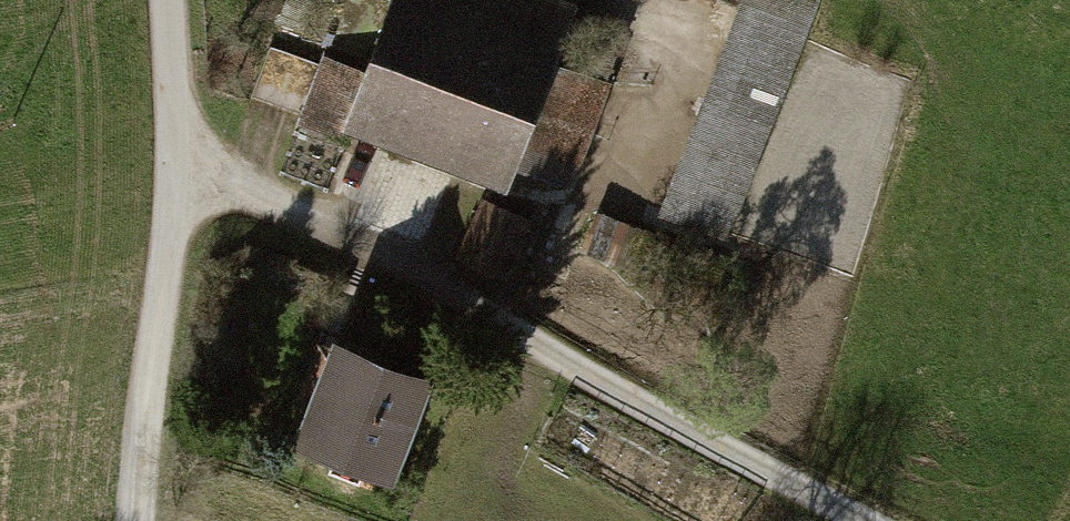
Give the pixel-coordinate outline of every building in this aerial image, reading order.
[(365,84),(311,64),(290,118),(345,138),(356,107),(506,163),(509,155),(569,177),(605,81),(545,59),(563,12),(531,0),(397,0),(365,84)] [(668,212),(720,232),(811,0),(751,0),(668,212)] [(530,224),(486,204),(463,255),(508,274),(530,224)] [(646,232),(598,214),(590,234),(638,252),(646,232)] [(425,381),(328,347),(287,462),(384,496),(425,381)]
